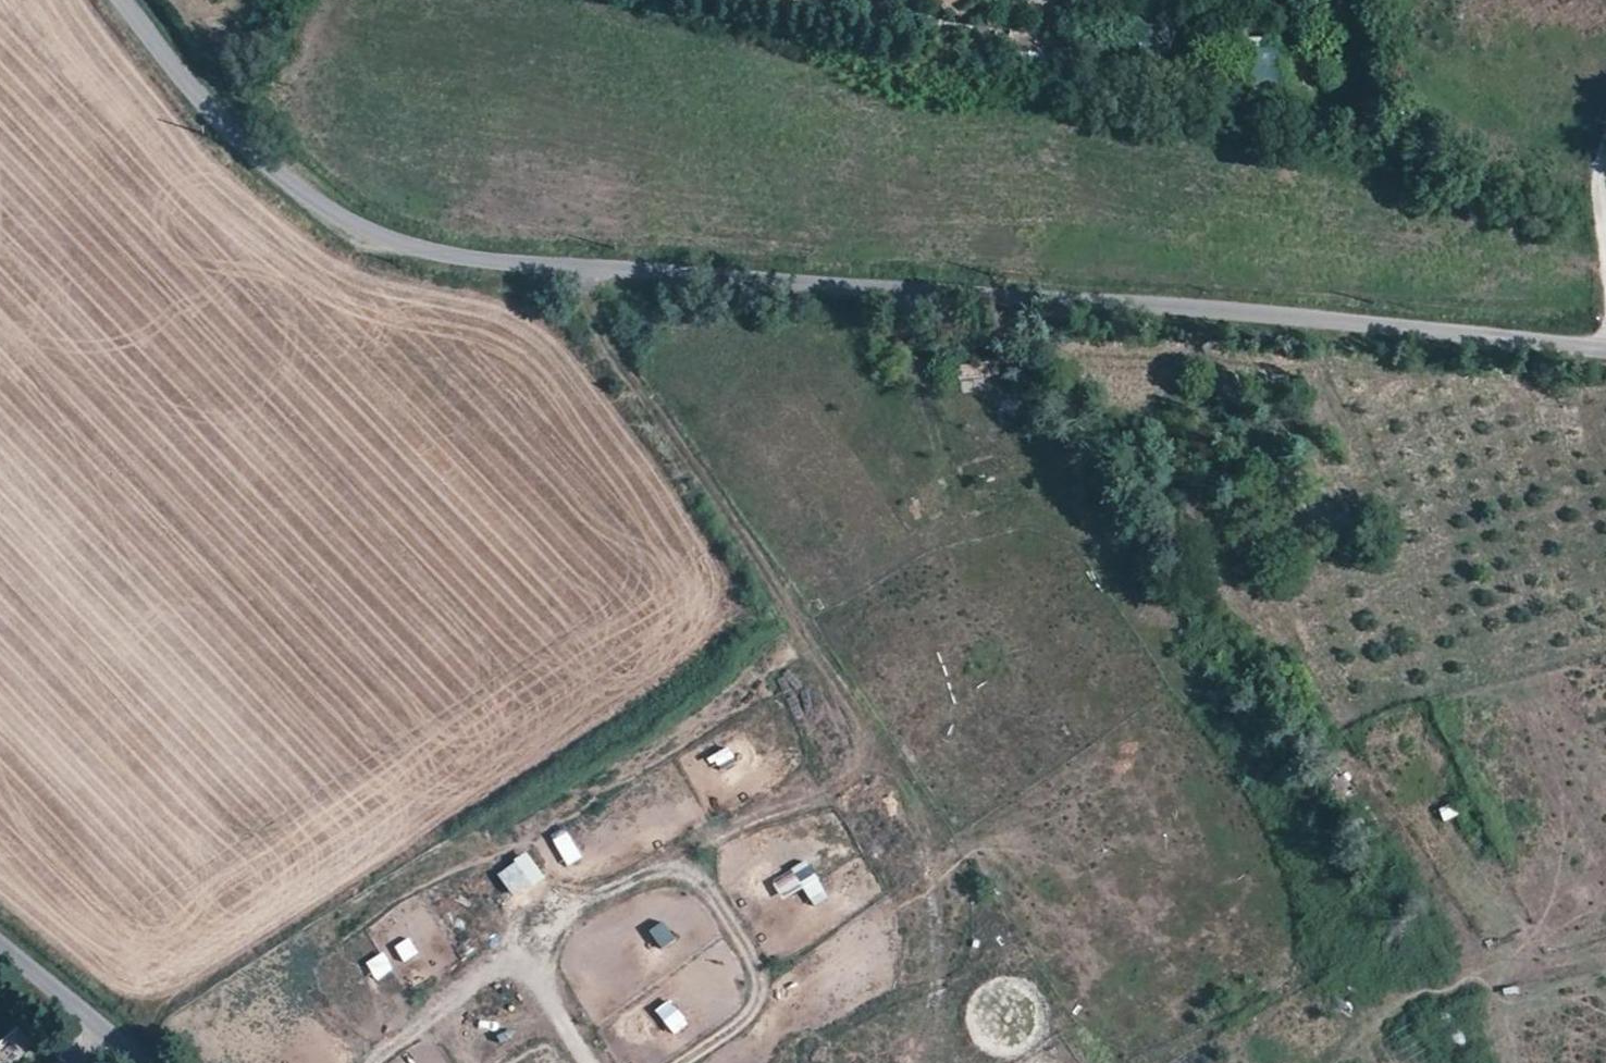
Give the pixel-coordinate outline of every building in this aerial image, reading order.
[(1237,45),(1236,95),(1276,96),(1277,45),(1237,45)] [(566,867),(581,858),(565,830),(550,838),(566,867)] [(514,899),(544,878),(526,853),(496,874),(514,899)] [(805,859),(790,868),(813,906),(828,897),(805,859)] [(648,927),(656,948),(674,941),(666,921),(648,927)] [(401,962),(417,956),(410,938),(394,944),(401,962)] [(374,981),(393,973),(385,955),(365,963),(374,981)] [(670,1035),(687,1025),(669,996),(652,1006),(670,1035)]
